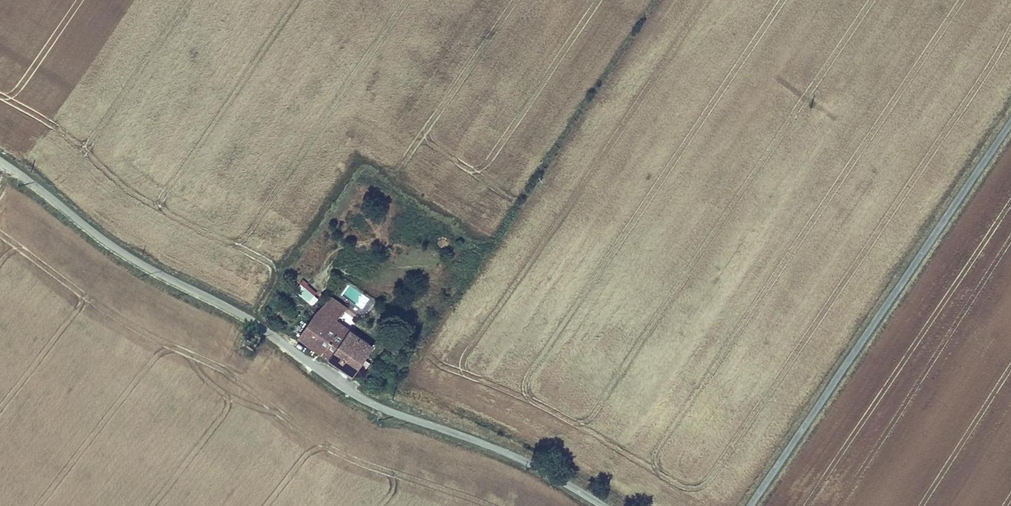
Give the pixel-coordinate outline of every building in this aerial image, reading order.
[(363,308),(369,297),(346,284),(340,296),(363,308)] [(306,286),(299,293),(312,307),(319,300),(306,286)] [(298,339),(353,375),(371,347),(348,331),(345,335),(330,325),(343,306),(330,298),(315,313),(298,339)]
